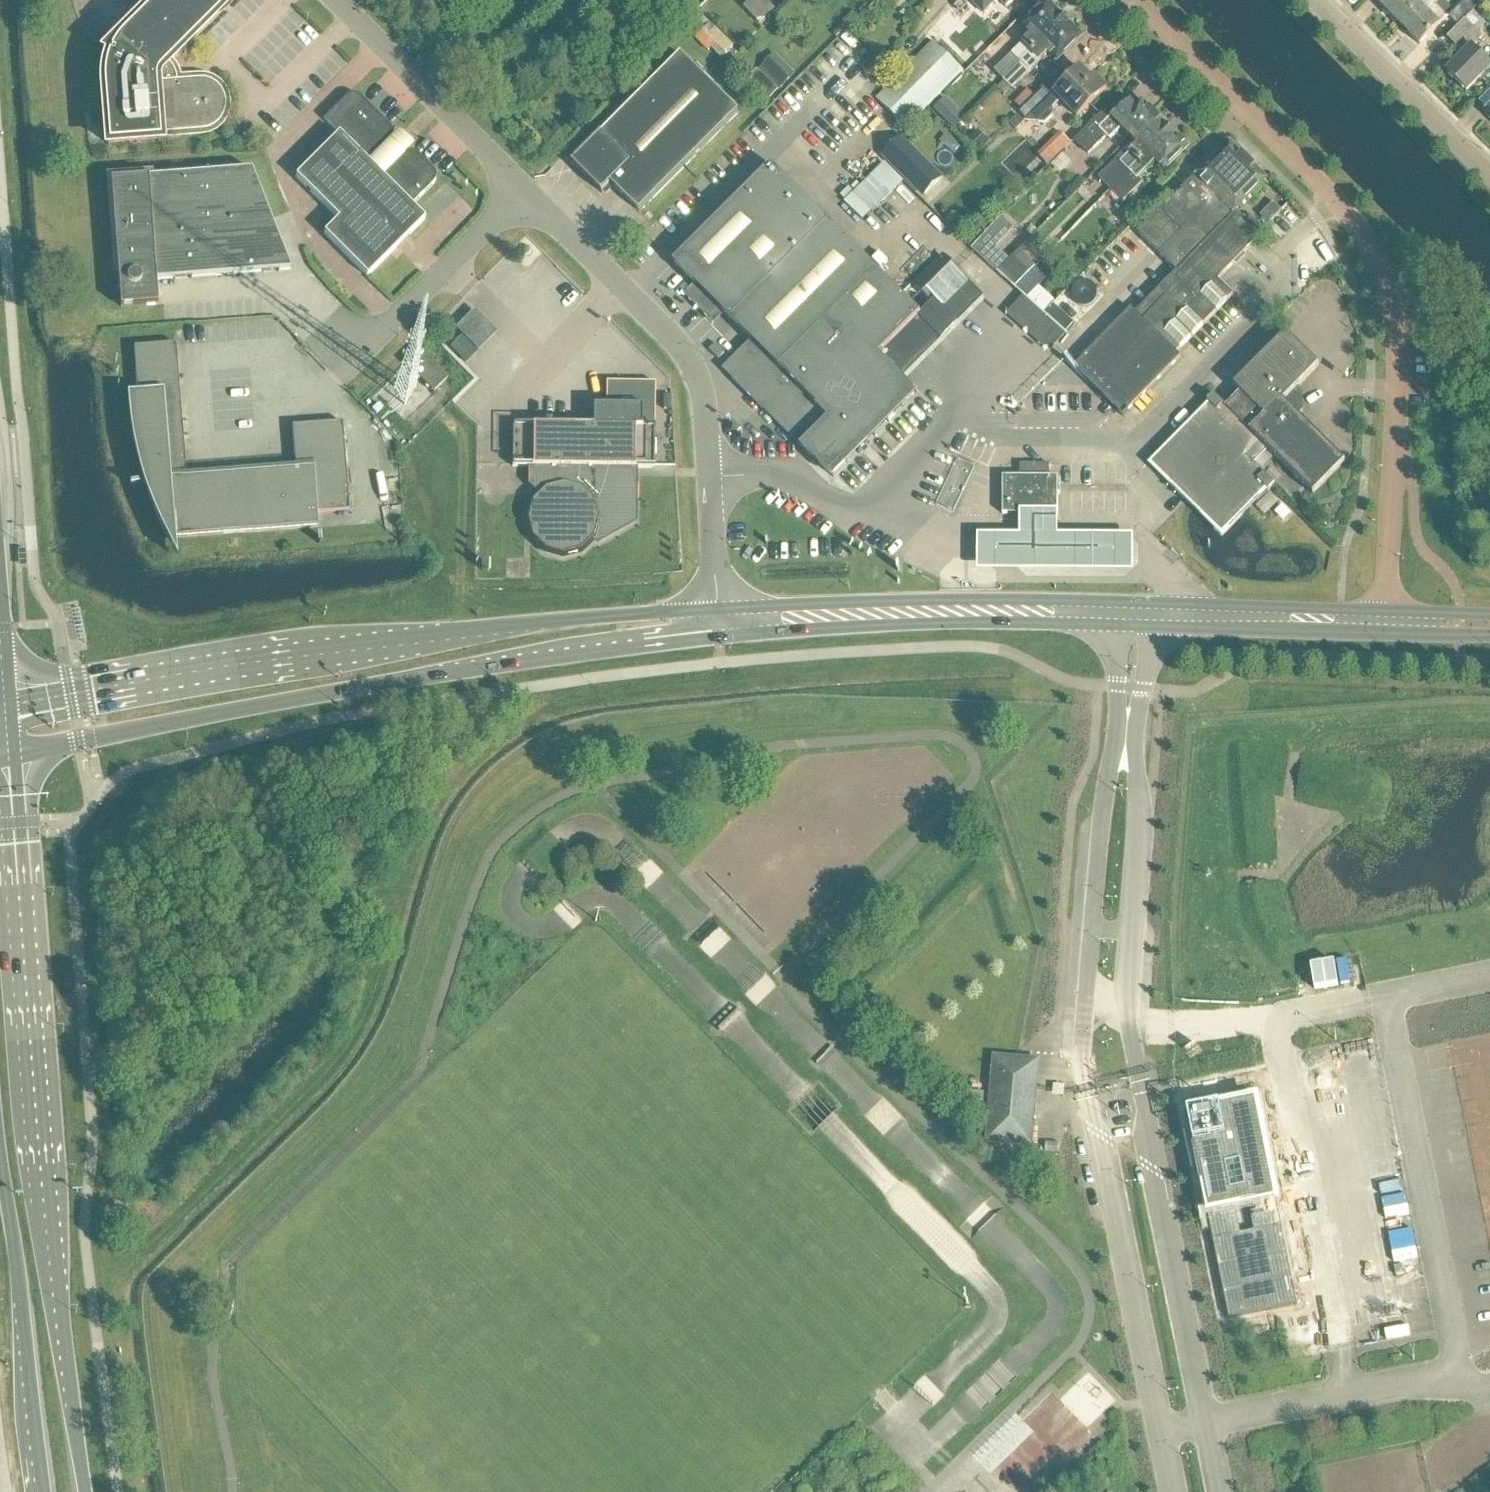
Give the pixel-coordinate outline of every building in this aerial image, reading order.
[(103,79),(103,81),(103,85),(103,90),(107,148),(159,143),(159,136),(201,133),(208,131),(214,128),(219,124),(222,118),(224,112),(225,105),(223,99),(220,92),(216,87),(210,84),(204,82),(197,81),(176,83),(176,80),(175,78),(175,75),(174,73),(173,71),(171,68),(170,66),(168,65),(233,0),(160,0),(120,40),(106,53),(110,55),(108,58),(107,60),(106,64),(105,66),(105,69),(104,73),(103,79)] [(764,0),(755,0),(744,9),(759,26),(775,12),(764,0)] [(927,35),(937,45),(972,10),(962,0),(961,0),(927,35)] [(970,1),(984,15),(998,1),(1007,10),(1016,0),(971,0),(970,1)] [(1400,26),(1427,0),(1388,0),(1381,7),(1383,9),(1383,12),(1387,17),(1390,17),(1400,26)] [(1400,26),(1420,46),(1440,26),(1428,15),(1439,4),(1436,0),(1427,0),(1400,26)] [(1459,28),(1484,2),(1483,0),(1468,0),(1449,19),(1459,28)] [(996,73),(1006,83),(1065,21),(1049,5),(1025,29),(1033,37),(996,73)] [(1065,21),(1006,83),(1013,90),(1050,54),(1057,62),(1081,38),(1065,21)] [(1483,39),(1479,35),(1465,21),(1448,39),(1465,56),(1447,74),(1467,93),(1489,70),(1489,67),(1473,50),(1483,39)] [(711,26),(697,41),(709,52),(711,49),(715,45),(726,56),(733,48),(711,26)] [(877,100),(907,130),(964,73),(934,43),(877,100)] [(758,72),(779,93),(796,76),(775,55),(758,72)] [(573,166),(603,195),(604,195),(603,194),(611,185),(640,214),(739,114),(682,57),(603,136),(602,136),(573,166)] [(1034,99),(1022,112),(1020,114),(1029,123),(1033,119),(1039,125),(1046,125),(1053,118),(1054,110),(1062,102),(1078,119),(1107,91),(1094,78),(1091,81),(1080,70),(1058,92),(1050,83),(1034,99)] [(1015,105),(1022,112),(1034,99),(1027,92),(1015,105)] [(402,156),(390,144),(391,142),(392,141),(392,140),(392,139),(393,137),(393,134),(392,133),(392,132),(391,130),(390,129),(360,99),(359,98),(357,97),(356,97),(354,96),(353,96),(351,96),(349,97),(347,98),(345,99),(324,121),(339,135),(295,178),(338,221),(324,235),(367,278),(424,221),(411,207),(433,186),(434,184),(435,182),(435,181),(435,179),(435,178),(435,177),(435,176),(434,174),(433,172),(432,171),(417,155),(415,154),(413,153),(411,153),(409,153),(408,153),(406,153),(404,154),(402,156)] [(1121,130),(1131,140),(1158,115),(1156,113),(1154,115),(1143,104),(1137,110),(1130,104),(1109,125),(1102,117),(1076,144),(1089,157),(1107,139),(1110,141),(1121,130)] [(968,122),(956,111),(946,121),(957,132),(968,122)] [(1100,181),(1112,193),(1141,165),(1172,134),(1166,128),(1169,125),(1158,115),(1131,140),(1139,148),(1121,166),(1118,163),(1100,181)] [(1018,117),(1009,125),(1016,132),(1025,124),(1018,117)] [(1055,164),(1075,139),(1063,130),(1043,155),(1055,164)] [(968,142),(977,151),(988,141),(979,132),(968,142)] [(1141,165),(1112,193),(1123,204),(1142,185),(1138,182),(1156,164),(1164,172),(1187,149),(1172,134),(1141,165)] [(961,150),(946,137),(940,144),(956,157),(961,150)] [(942,180),(902,140),(884,158),(924,198),(942,180)] [(1230,145),(1205,171),(1214,180),(1212,182),(1219,189),(1214,195),(1235,216),(1268,183),(1230,145)] [(919,396),(880,357),(921,315),(772,167),(674,265),(802,393),(802,394),(775,421),(833,478),(916,395),(917,397),(919,396)] [(1214,180),(1205,171),(1163,213),(1161,212),(1138,235),(1177,274),(1136,315),(1131,311),(1076,367),(1069,361),(1066,363),(1112,408),(1123,418),(1181,360),(1176,355),(1233,297),(1226,289),(1218,282),(1259,240),(1258,238),(1245,226),(1235,216),(1214,195),(1219,189),(1212,182),(1214,180)] [(111,182),(120,309),(157,306),(155,282),(291,272),(291,271),(290,271),(251,172),(111,182)] [(1264,232),(1251,220),(1245,226),(1258,238),(1264,232)] [(998,240),(989,231),(972,249),(981,258),(998,240)] [(999,273),(1016,290),(1035,270),(1018,253),(999,273)] [(915,287),(932,304),(961,276),(943,259),(915,287)] [(1035,270),(1016,290),(1034,306),(1053,286),(1035,270)] [(1045,314),(1043,315),(1065,335),(1074,325),(1053,306),(1045,314)] [(462,338),(450,349),(466,365),(477,354),(462,338)] [(1234,388),(1241,395),(1267,419),(1283,403),(1296,403),(1296,391),(1319,367),(1287,338),(1234,388)] [(133,349),(137,395),(127,395),(127,406),(128,414),(129,421),(130,429),(131,437),(133,445),(134,452),(136,460),(139,473),(143,485),(146,495),(147,499),(150,507),(154,516),(156,521),(159,528),(163,535),(165,539),(176,562),(174,540),(318,529),(317,515),(349,512),(342,424),(292,428),(295,472),(186,480),(175,345),(133,349)] [(710,352),(719,361),(725,355),(716,346),(710,352)] [(447,380),(419,351),(405,365),(433,394),(447,380)] [(633,522),(633,470),(653,470),(653,467),(655,384),(606,384),(606,408),(593,408),(592,428),(513,427),(512,469),(532,469),(532,487),(540,495),(531,503),(526,521),(531,539),(544,552),(562,557),(580,552),(592,540),(596,542),(597,543),(633,522)] [(1241,395),(1226,409),(1263,445),(1249,460),(1255,465),(1263,458),(1259,454),(1265,449),(1313,496),(1345,464),(1296,415),(1296,403),(1283,403),(1267,419),(1241,395)] [(1263,445),(1226,409),(1214,397),(1207,404),(1214,410),(1160,465),(1194,499),(1222,527),(1236,513),(1261,487),(1267,492),(1268,493),(1275,486),(1254,466),(1255,465),(1249,460),(1263,445)] [(1207,404),(1147,465),(1186,503),(1191,508),(1221,538),(1243,516),(1254,505),(1267,492),(1261,487),(1236,513),(1222,527),(1194,499),(1160,465),(1214,410),(1207,404)] [(1003,516),(1020,516),(1058,516),(1058,479),(1050,479),(1050,466),(1020,466),(1020,478),(1003,478),(1003,516)] [(1059,513),(1020,513),(1020,533),(1020,537),(1003,537),(978,537),(978,545),(977,553),(977,575),(1134,575),(1135,567),(1135,557),(1135,545),(1135,537),(1111,537),(1069,537),(1059,537),(1059,533),(1059,513)] [(986,1144),(1032,1148),(1038,1083),(1040,1061),(994,1057),(986,1144)] [(1286,1287),(1293,1285),(1276,1199),(1207,1213),(1229,1320),(1297,1306),(1297,1305),(1290,1306),(1286,1287)]
